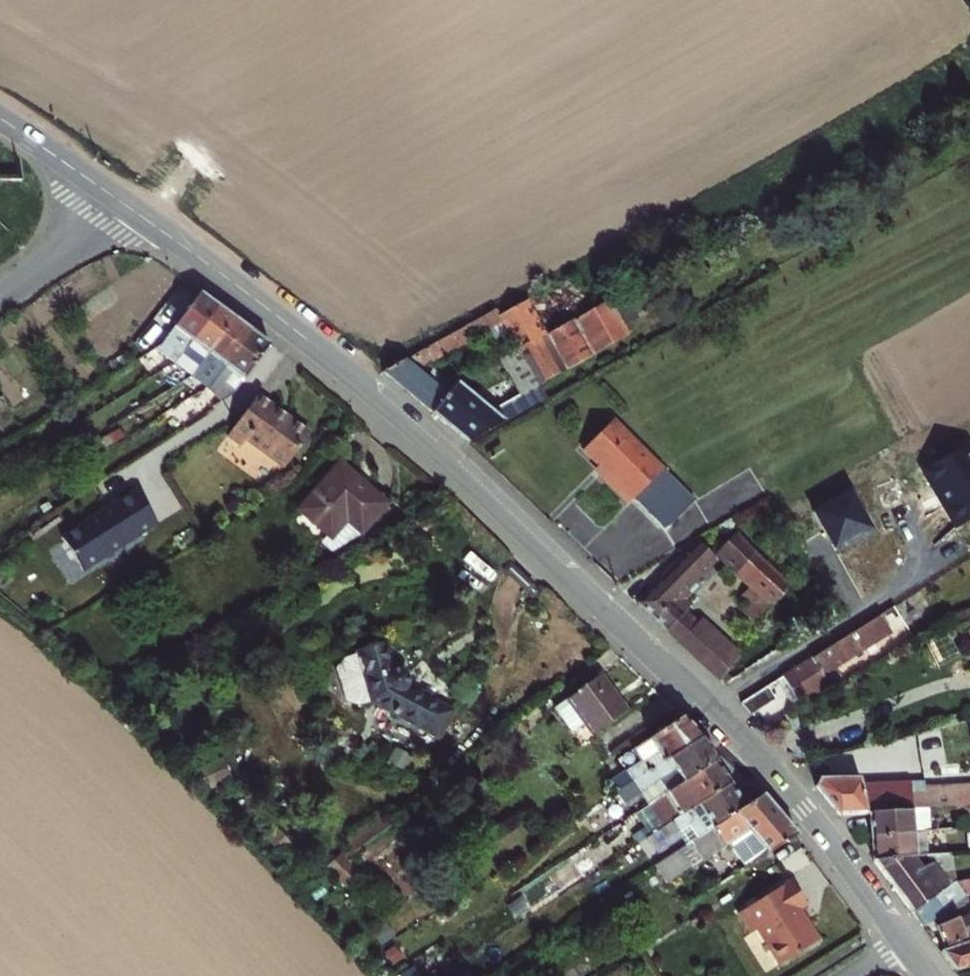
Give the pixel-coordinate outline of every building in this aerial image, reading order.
[(515,351),(572,319),(582,314),(562,281),(501,314),(497,308),(384,372),(408,392),(432,412),(447,395),(417,370),(480,336),(485,345),(506,334),(515,351)] [(663,317),(643,281),(601,304),(582,314),(572,319),(591,354),(663,317)] [(181,355),(218,306),(208,300),(199,293),(161,346),(155,350),(168,360),(175,350),(181,355)] [(191,377),(235,320),(226,313),(218,306),(181,355),(174,364),(191,377)] [(538,385),(591,354),(572,319),(515,351),(497,361),(518,395),(496,407),(476,391),(472,395),(457,383),(447,395),(432,412),(444,422),(456,431),(466,441),(546,398),(538,385)] [(243,326),(235,320),(191,377),(189,381),(199,389),(202,386),(206,390),(251,332),(243,326)] [(260,339),(251,332),(206,390),(220,403),(230,397),(269,346),(260,339)] [(175,350),(168,360),(174,364),(181,355),(175,350)] [(282,416),(256,397),(228,435),(242,446),(247,440),(285,468),(309,435),(282,416)] [(612,419),(582,449),(592,459),(603,469),(598,474),(627,502),(633,496),(661,468),(612,419)] [(102,440),(106,447),(121,439),(117,432),(102,440)] [(75,433),(60,443),(65,452),(81,442),(75,433)] [(967,445),(922,471),(933,489),(937,487),(947,504),(943,506),(956,529),(969,520),(969,450),(967,445)] [(327,536),(331,539),(346,522),(360,534),(386,504),(362,484),(338,464),(298,511),(327,536)] [(661,468),(633,496),(664,528),(669,524),(693,500),(661,468)] [(61,536),(82,571),(157,525),(136,490),(61,536)] [(834,501),(813,512),(833,549),(862,534),(861,533),(870,529),(851,493),(835,502),(834,501)] [(376,534),(379,539),(409,521),(406,516),(376,534)] [(326,553),(360,534),(346,522),(331,539),(327,536),(319,546),(326,553)] [(742,612),(758,626),(787,584),(753,551),(763,539),(746,523),(716,555),(749,586),(740,599),(747,606),(742,612)] [(670,603),(686,586),(713,557),(696,541),(636,605),(650,618),(664,631),(682,615),(670,603)] [(692,592),(686,586),(670,603),(682,615),(691,603),(686,599),(692,592)] [(693,625),(682,615),(664,631),(676,643),(693,625)] [(693,625),(676,643),(679,645),(701,623),(698,621),(693,625)] [(873,621),(783,677),(790,689),(798,702),(827,684),(823,676),(885,638),(873,621)] [(679,645),(706,671),(728,647),(701,623),(679,645)] [(357,653),(358,656),(370,701),(371,703),(436,738),(451,713),(406,688),(408,685),(408,682),(407,678),(406,676),(404,673),(401,671),(397,670),(394,671),(390,658),(387,645),(357,653)] [(718,682),(737,656),(728,647),(706,671),(718,682)] [(370,701),(358,656),(345,659),(337,670),(345,700),(356,704),(370,701)] [(567,700),(584,724),(592,735),(625,712),(612,694),(599,676),(567,700)] [(748,710),(751,714),(773,699),(765,688),(740,703),(748,710)] [(571,733),(584,724),(567,700),(554,709),(571,733)] [(680,718),(631,750),(640,763),(608,783),(616,795),(700,739),(690,729),(680,718)] [(639,795),(647,807),(716,762),(708,751),(700,739),(616,795),(623,805),(639,795)] [(647,807),(662,829),(731,783),(723,773),(716,762),(647,807)] [(867,814),(913,811),(913,809),(928,808),(969,805),(969,784),(924,787),(924,782),(912,782),(912,789),(899,789),(898,783),(862,784),(859,779),(820,779),(815,787),(827,801),(838,816),(867,814)] [(731,783),(662,829),(647,839),(657,854),(680,838),(686,845),(746,806),(738,794),(731,783)] [(778,815),(761,795),(746,806),(686,845),(654,867),(664,883),(700,860),(701,861),(736,839),(753,862),(795,836),(778,815)] [(913,811),(867,814),(868,825),(869,836),(914,832),(913,820),(929,819),(928,808),(913,809),(913,811)] [(349,855),(390,829),(381,815),(340,841),(349,855)] [(950,830),(931,831),(932,841),(951,839),(950,830)] [(914,832),(869,836),(870,848),(872,860),(924,855),(928,854),(927,841),(932,841),(931,831),(914,832)] [(955,882),(952,852),(928,854),(924,855),(929,861),(948,887),(955,882)] [(924,855),(872,860),(882,874),(893,889),(929,861),(924,855)] [(948,887),(929,861),(893,889),(911,913),(948,887)] [(354,893),(365,883),(345,862),(334,871),(354,893)] [(911,913),(918,923),(920,925),(935,919),(947,915),(944,910),(964,895),(969,894),(969,879),(955,882),(948,887),(911,913)] [(805,905),(789,881),(737,915),(750,935),(755,931),(778,966),(819,939),(813,930),(807,921),(801,919),(795,911),(805,905)] [(937,925),(945,949),(969,940),(969,914),(949,921),(937,925)] [(947,915),(935,919),(937,925),(949,921),(947,915)] [(955,972),(969,966),(969,943),(941,953),(955,972)]
